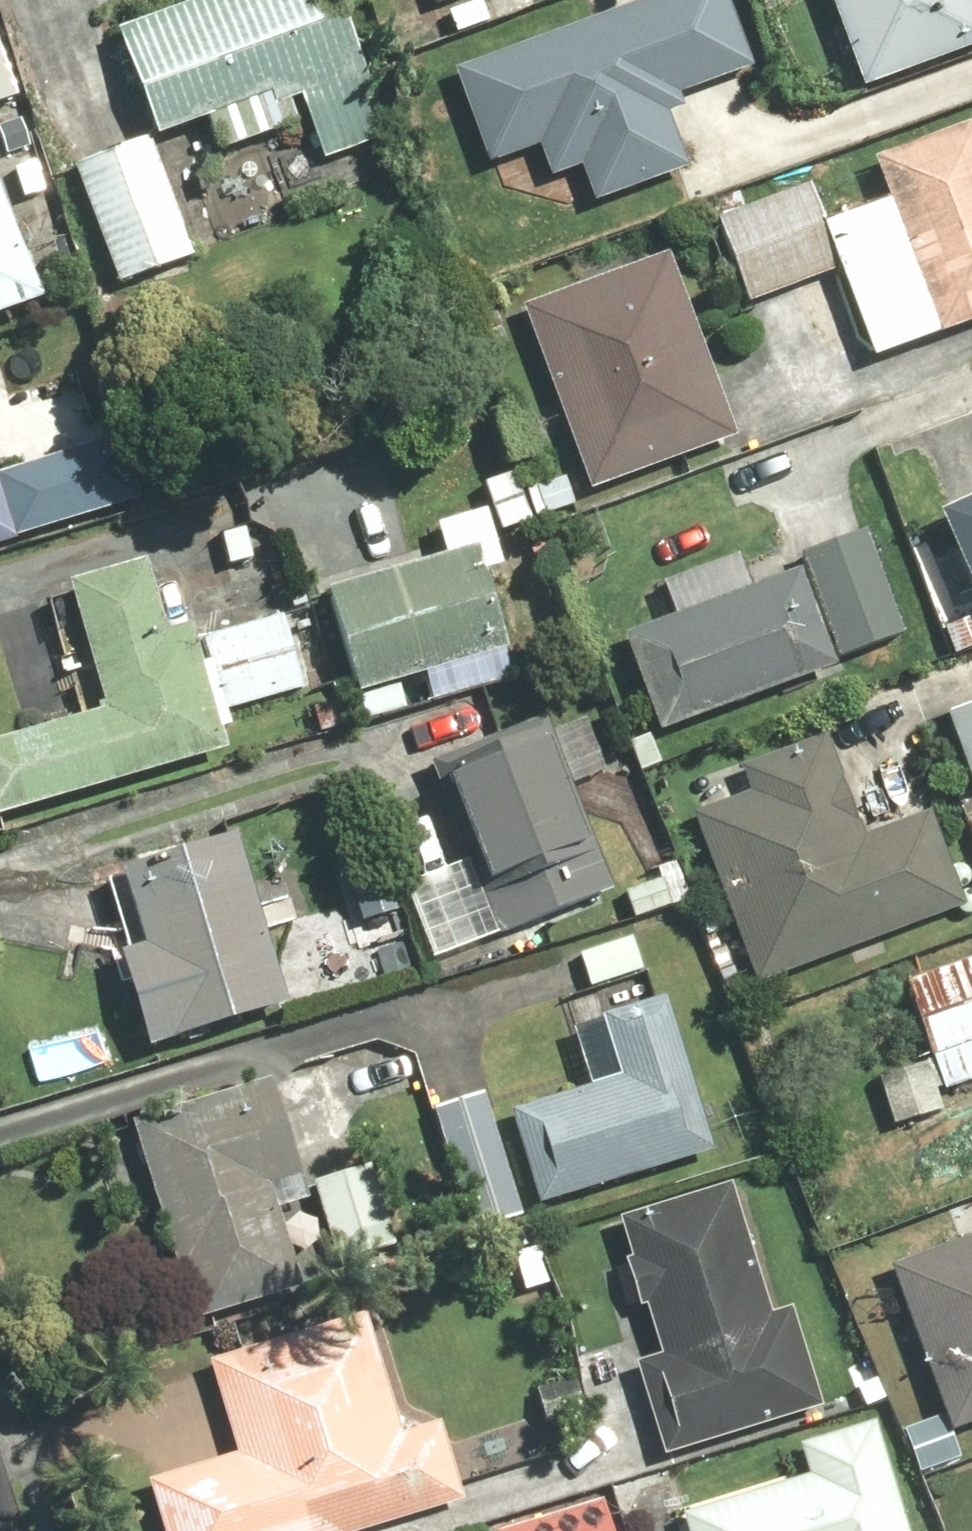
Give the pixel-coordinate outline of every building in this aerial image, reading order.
[(112,28),(152,138),(202,120),(214,153),(304,120),(320,164),(389,139),(338,0),(189,0),(112,28)] [(434,8),(455,0),(431,0),(434,8)] [(452,73),(484,167),(539,148),(550,182),(580,172),(590,204),(689,171),(667,105),(749,78),(723,0),(671,0),(452,73)] [(859,94),(971,56),(971,0),(827,0),(859,94)] [(14,91),(0,52),(0,96),(14,91)] [(869,159),(882,194),(824,215),(811,179),(716,213),(749,303),(839,271),(871,357),(971,321),(971,122),(869,159)] [(149,140),(74,168),(115,283),(190,256),(149,140)] [(39,300),(0,179),(0,312),(39,300)] [(670,253),(520,305),(586,496),(736,444),(670,253)] [(522,467),(485,478),(501,533),(575,512),(565,477),(528,488),(522,467)] [(15,543),(0,483),(0,547),(15,543)] [(934,511),(971,597),(971,494),(934,511)] [(438,553),(323,585),(354,697),(502,656),(478,570),(503,563),(489,512),(431,529),(438,553)] [(675,617),(619,640),(659,737),(907,635),(863,528),(797,555),(799,568),(748,589),(734,556),(662,586),(675,617)] [(145,774),(142,761),(223,741),(197,633),(162,641),(143,562),(71,579),(103,710),(0,735),(0,809),(145,774)] [(937,714),(966,798),(971,796),(971,702),(937,714)] [(551,729),(439,770),(499,936),(614,894),(574,785),(606,774),(586,720),(552,732),(551,729)] [(824,738),(742,766),(751,792),(689,814),(748,987),(964,909),(930,810),(857,835),(824,738)] [(958,814),(971,844),(971,807),(958,814)] [(143,948),(118,954),(143,1047),(286,1009),(239,836),(122,868),(143,948)] [(346,861),(359,917),(392,910),(379,854),(346,861)] [(661,876),(622,889),(633,921),(685,903),(670,861),(657,866),(661,876)] [(905,977),(931,1058),(879,1075),(892,1114),(971,1088),(971,956),(905,977)] [(588,1090),(510,1112),(534,1205),(708,1158),(664,998),(595,1018),(600,1035),(574,1043),(588,1090)] [(275,1082),(130,1123),(185,1324),(302,1292),(273,1185),(301,1177),(275,1082)] [(483,1090),(428,1107),(467,1234),(522,1217),(483,1090)] [(375,1166),(314,1182),(334,1256),(395,1240),(375,1166)] [(731,1190),(616,1226),(654,1349),(628,1357),(658,1454),(820,1404),(790,1308),(769,1314),(731,1190)] [(892,1260),(949,1428),(971,1420),(971,1232),(892,1260)] [(143,1482),(159,1530),(348,1530),(464,1494),(438,1410),(403,1421),(368,1312),(203,1364),(231,1454),(143,1482)] [(678,1513),(684,1530),(910,1530),(878,1415),(797,1438),(808,1476),(678,1513)] [(491,1530),(492,1530),(611,1530),(600,1496),(491,1530)]
